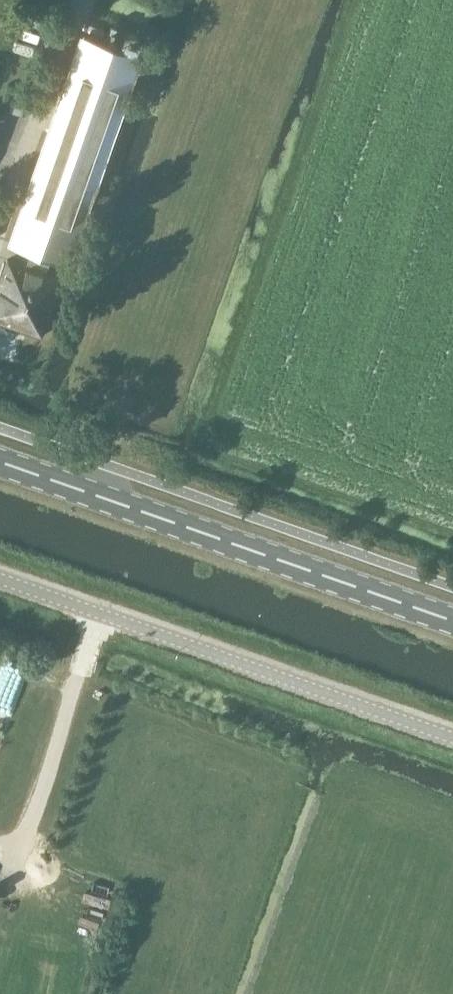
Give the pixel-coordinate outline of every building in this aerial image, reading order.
[(76,236),(139,55),(138,55),(104,43),(93,40),(82,74),(78,72),(77,73),(76,74),(77,74),(54,139),(53,140),(54,140),(54,141),(57,143),(46,176),(42,174),(42,175),(41,175),(41,176),(42,176),(31,207),(30,207),(30,208),(31,208),(30,209),(34,210),(21,246),(35,251),(51,256),(67,262),(76,236)] [(41,337),(61,281),(45,275),(51,256),(35,251),(29,267),(7,260),(0,280),(0,322),(41,337)]
